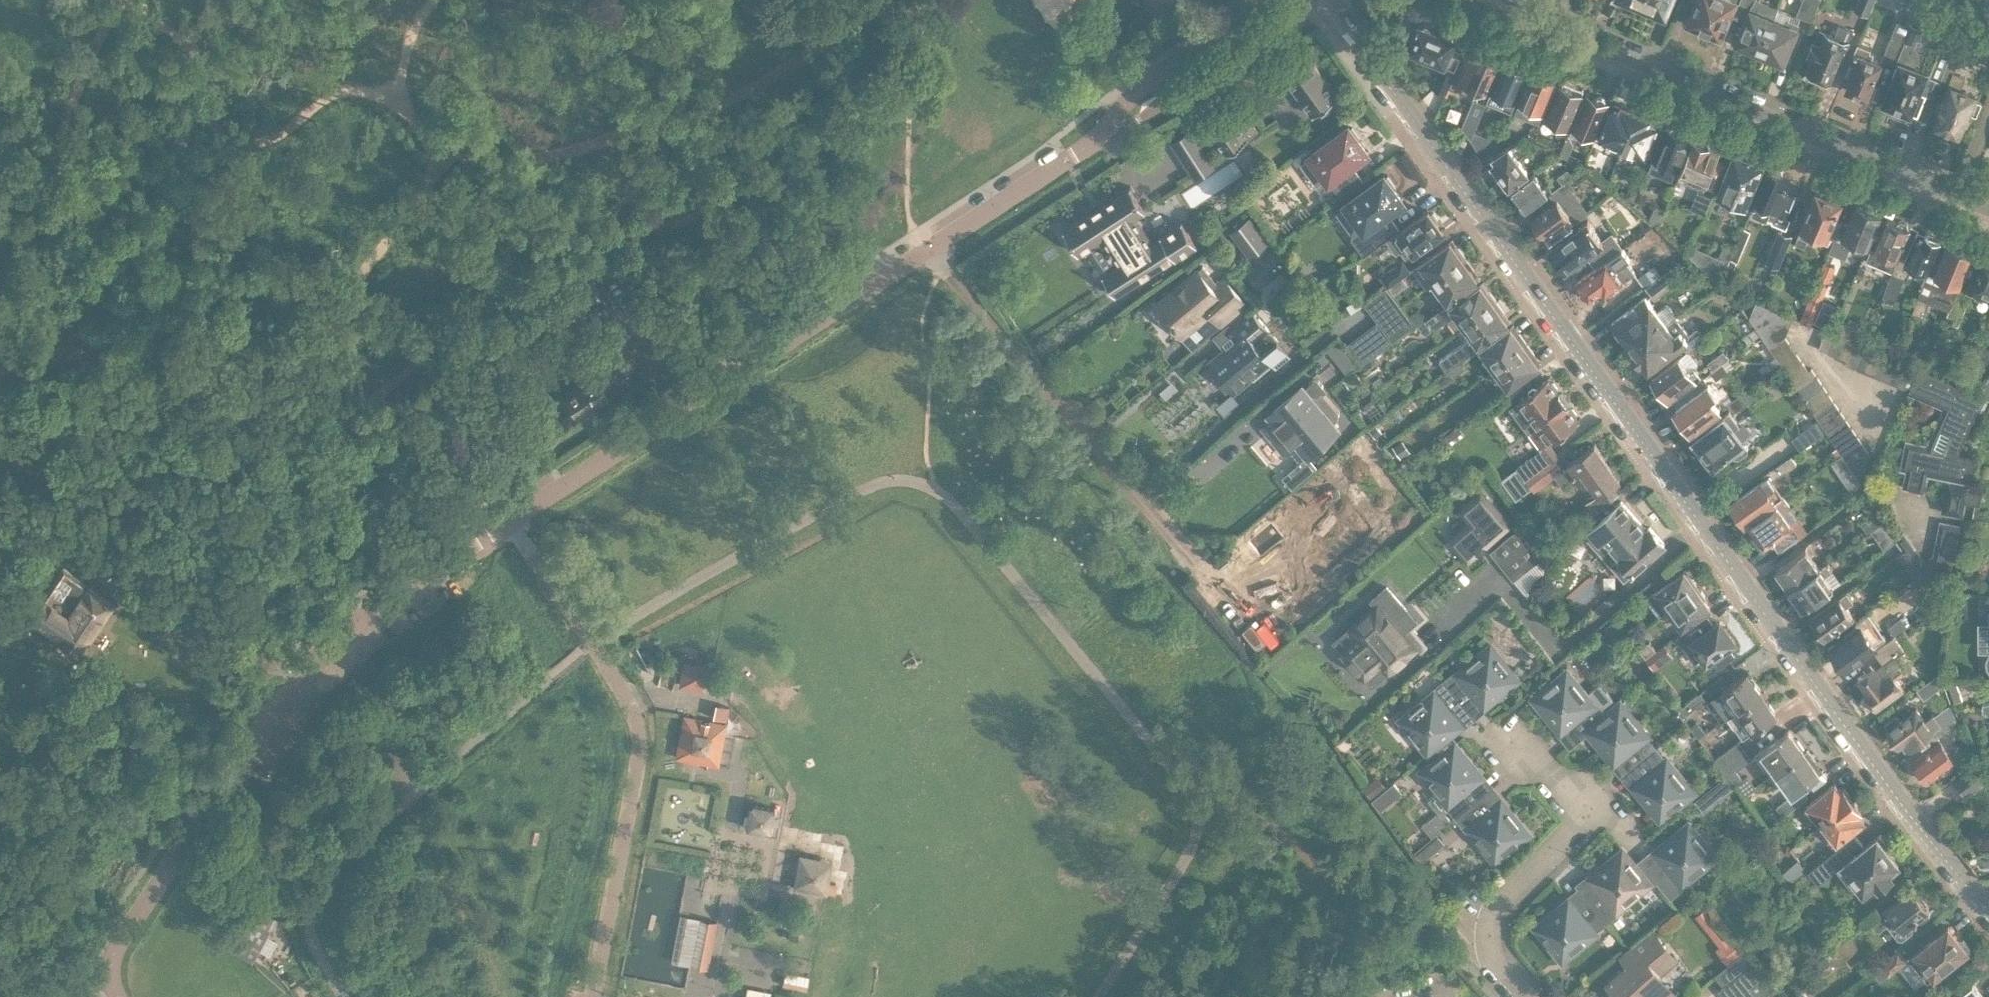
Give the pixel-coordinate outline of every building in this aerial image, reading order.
[(1653,9),(1664,14),(1670,0),(1642,0),(1641,4),(1643,5),(1644,9),(1650,11),(1653,9)] [(1735,0),(1696,0),(1687,20),(1702,26),(1702,27),(1704,32),(1713,36),(1719,34),(1719,33),(1721,34),(1735,0)] [(1747,15),(1736,42),(1747,46),(1745,50),(1755,54),(1757,55),(1778,5),(1766,0),(1739,0),(1735,10),(1747,15)] [(1810,19),(1817,0),(1802,0),(1797,13),(1810,19)] [(1854,9),(1868,14),(1874,0),(1858,0),(1854,9)] [(1792,11),(1778,5),(1757,55),(1760,56),(1770,60),(1772,56),(1782,61),(1798,23),(1788,19),(1792,11)] [(1895,62),(1896,60),(1905,38),(1913,19),(1907,17),(1905,23),(1897,20),(1882,56),(1895,62)] [(1416,26),(1410,23),(1405,25),(1401,35),(1403,40),(1409,42),(1407,47),(1455,67),(1460,54),(1450,50),(1456,37),(1453,36),(1452,34),(1446,31),(1444,32),(1431,27),(1430,24),(1425,22),(1422,23),(1418,21),(1416,26)] [(1854,27),(1840,21),(1834,36),(1823,31),(1818,43),(1813,41),(1808,54),(1813,56),(1806,72),(1809,73),(1807,77),(1827,85),(1828,81),(1831,82),(1854,27)] [(1911,23),(1905,38),(1896,60),(1895,62),(1892,69),(1896,70),(1884,100),(1893,104),(1892,106),(1904,111),(1905,109),(1917,114),(1926,92),(1919,90),(1926,72),(1914,67),(1917,61),(1918,61),(1919,59),(1919,56),(1919,54),(1918,51),(1917,49),(1915,47),(1913,45),(1916,38),(1918,38),(1922,27),(1911,23)] [(1948,58),(1954,42),(1943,38),(1929,76),(1939,80),(1948,58)] [(1848,78),(1846,83),(1848,89),(1866,96),(1867,94),(1872,96),(1877,86),(1871,84),(1880,61),(1867,55),(1870,47),(1857,42),(1843,76),(1848,78)] [(1492,51),(1491,51),(1490,51),(1489,51),(1488,52),(1487,53),(1477,49),(1474,56),(1465,52),(1452,83),(1469,90),(1471,86),(1485,92),(1500,58),(1497,57),(1497,56),(1497,55),(1496,53),(1495,52),(1494,51),(1493,51),(1492,51)] [(1312,114),(1338,95),(1337,94),(1336,95),(1308,55),(1307,54),(1282,72),(1283,73),(1312,113),(1312,114)] [(1517,66),(1517,61),(1510,58),(1507,61),(1504,60),(1487,100),(1511,110),(1528,70),(1517,66)] [(1956,131),(1958,131),(1960,132),(1969,111),(1976,114),(1981,101),(1974,98),(1975,95),(1959,89),(1964,76),(1953,71),(1957,62),(1948,58),(1939,80),(1948,83),(1948,85),(1949,85),(1945,96),(1943,96),(1937,109),(1939,110),(1934,121),(1945,125),(1946,127),(1947,128),(1949,130),(1951,130),(1953,131),(1955,131),(1956,131)] [(1445,93),(1455,71),(1441,66),(1432,87),(1445,93)] [(1519,103),(1543,112),(1556,81),(1545,77),(1545,72),(1538,69),(1534,72),(1532,71),(1519,103)] [(1568,82),(1567,81),(1565,81),(1564,82),(1563,82),(1562,83),(1559,82),(1545,116),(1560,122),(1558,126),(1566,130),(1582,92),(1573,88),(1572,87),(1572,86),(1572,84),(1571,84),(1570,83),(1569,82),(1568,82)] [(1597,96),(1596,97),(1595,97),(1586,93),(1570,131),(1579,135),(1580,131),(1594,136),(1608,102),(1605,101),(1605,100),(1605,98),(1604,98),(1604,97),(1603,96),(1602,96),(1600,95),(1599,95),(1597,96)] [(1473,98),(1462,126),(1470,139),(1473,131),(1485,103),(1473,98)] [(1599,137),(1622,146),(1637,110),(1621,104),(1620,107),(1612,104),(1599,137)] [(1238,118),(1236,119),(1228,107),(1206,122),(1226,150),(1257,129),(1248,117),(1241,122),(1238,118)] [(1651,119),(1652,116),(1637,110),(1622,146),(1645,155),(1659,123),(1651,119)] [(1679,127),(1672,124),(1670,127),(1666,125),(1653,157),(1677,167),(1690,135),(1679,131),(1679,127)] [(1350,128),(1348,125),(1310,153),(1341,195),(1326,206),(1325,205),(1324,206),(1325,208),(1364,179),(1363,178),(1362,178),(1356,170),(1357,170),(1356,169),(1355,170),(1350,163),(1367,151),(1358,139),(1360,137),(1352,126),(1350,128)] [(1197,126),(1174,136),(1192,178),(1214,168),(1197,126)] [(1489,138),(1473,131),(1470,139),(1478,150),(1489,138)] [(1567,133),(1563,143),(1559,153),(1567,157),(1572,144),(1567,133)] [(1719,150),(1709,146),(1710,144),(1708,139),(1699,135),(1699,136),(1694,137),(1680,171),(1704,181),(1702,187),(1713,192),(1722,170),(1713,166),(1719,150)] [(1503,184),(1508,184),(1509,186),(1528,172),(1519,159),(1518,157),(1529,149),(1531,151),(1539,144),(1523,137),(1493,155),(1496,159),(1492,162),(1500,174),(1499,178),(1503,184)] [(1757,159),(1741,152),(1739,153),(1738,153),(1733,165),(1729,163),(1716,193),(1746,206),(1758,175),(1754,173),(1758,161),(1757,159)] [(1799,182),(1792,178),(1792,177),(1782,173),(1781,169),(1775,166),(1771,168),(1768,167),(1750,210),(1766,217),(1766,216),(1772,218),(1772,219),(1785,225),(1789,216),(1798,196),(1794,194),(1799,182)] [(1561,181),(1572,174),(1568,168),(1557,175),(1561,181)] [(1543,184),(1534,172),(1512,188),(1513,190),(1510,192),(1517,202),(1520,200),(1526,208),(1550,190),(1552,189),(1546,182),(1543,184)] [(1395,185),(1387,175),(1385,176),(1383,174),(1345,202),(1359,221),(1353,225),(1351,237),(1364,254),(1385,238),(1399,228),(1398,226),(1398,227),(1391,219),(1392,218),(1392,217),(1390,218),(1386,212),(1402,200),(1393,187),(1395,185)] [(1562,181),(1552,189),(1550,190),(1557,200),(1546,208),(1546,207),(1543,209),(1544,210),(1532,219),(1534,221),(1532,224),(1533,227),(1536,230),(1540,230),(1542,233),(1543,232),(1549,239),(1548,240),(1548,241),(1586,214),(1562,181)] [(1064,228),(1063,229),(1078,252),(1079,252),(1079,251),(1103,236),(1111,248),(1109,249),(1111,252),(1113,251),(1120,263),(1103,274),(1103,273),(1102,274),(1115,294),(1116,294),(1116,293),(1174,256),(1175,258),(1176,257),(1196,244),(1196,245),(1197,244),(1182,220),(1181,221),(1161,234),(1161,233),(1160,234),(1161,236),(1152,242),(1135,215),(1144,209),(1144,210),(1145,209),(1130,185),(1129,186),(1129,187),(1064,228)] [(1702,187),(1700,186),(1690,208),(1704,214),(1705,212),(1713,192),(1702,187)] [(1632,201),(1637,191),(1633,189),(1627,191),(1624,197),(1632,201)] [(1804,245),(1811,228),(1826,234),(1840,200),(1839,199),(1838,197),(1838,196),(1837,195),(1835,194),(1833,193),(1831,192),(1829,192),(1827,193),(1825,194),(1824,193),(1823,194),(1816,191),(1795,241),(1804,245)] [(1649,219),(1656,225),(1663,208),(1655,205),(1649,219)] [(1876,209),(1870,206),(1866,209),(1856,205),(1848,223),(1841,220),(1828,250),(1845,256),(1852,240),(1866,246),(1879,214),(1877,213),(1876,209)] [(1428,210),(1425,212),(1399,230),(1398,229),(1385,238),(1395,252),(1400,249),(1405,258),(1443,231),(1436,221),(1438,218),(1433,212),(1430,213),(1428,210)] [(1272,242),(1250,214),(1230,229),(1252,257),(1272,242)] [(1892,270),(1897,259),(1910,227),(1908,226),(1907,221),(1901,219),(1897,222),(1887,218),(1869,260),(1892,270)] [(1557,254),(1557,258),(1561,264),(1565,265),(1566,266),(1590,249),(1591,249),(1595,247),(1595,245),(1602,240),(1587,220),(1552,246),(1557,254)] [(1777,229),(1764,261),(1778,267),(1791,234),(1777,229)] [(1904,262),(1927,271),(1932,258),(1940,240),(1937,239),(1937,235),(1930,233),(1928,235),(1925,234),(1924,236),(1917,233),(1918,231),(1918,232),(1918,231),(1917,230),(1904,262)] [(1427,286),(1434,281),(1466,258),(1458,247),(1455,249),(1449,241),(1413,266),(1427,286)] [(1243,264),(1258,284),(1287,262),(1272,242),(1243,264)] [(1932,258),(1927,271),(1911,310),(1923,315),(1929,300),(1949,309),(1957,290),(1959,284),(1972,253),(1969,252),(1968,247),(1962,245),(1958,247),(1948,243),(1938,265),(1932,263),(1933,259),(1932,258)] [(1691,246),(1688,255),(1718,285),(1727,262),(1691,246)] [(1629,257),(1622,247),(1576,280),(1580,286),(1580,290),(1582,293),(1586,294),(1590,299),(1602,291),(1604,295),(1623,281),(1623,280),(1635,272),(1626,260),(1629,257)] [(1988,308),(1988,256),(1984,254),(1967,295),(1966,298),(1988,308)] [(1473,269),(1466,258),(1434,281),(1447,300),(1477,279),(1471,271),(1473,269)] [(1400,276),(1409,270),(1402,260),(1381,275),(1388,285),(1394,280),(1400,276)] [(1726,269),(1732,271),(1735,263),(1729,260),(1726,269)] [(1825,261),(1801,320),(1810,324),(1835,265),(1825,261)] [(1638,276),(1645,285),(1659,274),(1653,265),(1638,276)] [(1655,298),(1657,297),(1657,296),(1667,289),(1671,267),(1645,286),(1654,299),(1655,299),(1655,298)] [(1198,269),(1158,302),(1173,320),(1173,321),(1175,324),(1175,323),(1183,333),(1209,311),(1220,323),(1245,302),(1225,277),(1221,281),(1225,285),(1217,292),(1198,269)] [(1902,276),(1891,271),(1881,296),(1892,301),(1902,276)] [(1388,285),(1395,294),(1400,290),(1394,280),(1388,285)] [(1447,307),(1445,305),(1427,318),(1417,325),(1424,335),(1456,312),(1464,324),(1496,301),(1489,290),(1486,292),(1480,284),(1447,307)] [(1367,360),(1412,323),(1385,290),(1369,303),(1381,317),(1352,341),(1367,360)] [(1953,315),(1951,319),(1957,321),(1966,298),(1967,295),(1957,290),(1949,309),(1947,312),(1953,315)] [(1288,306),(1295,314),(1313,299),(1306,291),(1288,306)] [(1621,333),(1633,350),(1666,324),(1666,323),(1676,316),(1666,304),(1657,311),(1645,296),(1612,322),(1613,324),(1612,325),(1612,326),(1612,327),(1613,329),(1613,330),(1614,331),(1615,332),(1616,333),(1617,333),(1619,334),(1621,333)] [(1346,306),(1351,312),(1362,304),(1358,298),(1346,306)] [(1504,311),(1496,301),(1464,324),(1473,335),(1439,359),(1446,369),(1448,368),(1459,360),(1475,348),(1474,346),(1507,322),(1501,313),(1504,311)] [(1749,317),(1769,346),(1785,335),(1784,335),(1792,316),(1755,301),(1749,317)] [(1217,374),(1218,374),(1233,392),(1271,360),(1276,366),(1289,354),(1249,306),(1213,336),(1214,337),(1216,335),(1226,346),(1208,362),(1215,371),(1217,374)] [(1419,313),(1413,313),(1410,314),(1417,325),(1427,318),(1423,314),(1419,313)] [(1685,333),(1684,334),(1681,330),(1684,327),(1676,316),(1666,323),(1666,324),(1633,350),(1634,351),(1631,353),(1639,363),(1642,361),(1646,366),(1651,367),(1682,344),(1686,350),(1704,336),(1696,326),(1690,331),(1689,329),(1685,332),(1685,333)] [(1836,321),(1831,332),(1835,334),(1845,338),(1854,342),(1862,345),(1866,334),(1836,321)] [(1481,347),(1494,366),(1527,343),(1519,333),(1516,335),(1510,326),(1481,347)] [(608,362),(563,392),(576,412),(606,392),(600,384),(636,360),(615,328),(595,341),(608,362)] [(1818,347),(1828,351),(1835,334),(1831,332),(1825,330),(1818,347)] [(1845,338),(1835,334),(1828,351),(1837,355),(1845,338)] [(1790,344),(1785,335),(1769,346),(1775,355),(1790,344)] [(1847,359),(1854,342),(1845,338),(1837,355),(1847,359)] [(1325,349),(1332,358),(1345,349),(1337,339),(1325,349)] [(1862,345),(1854,342),(1847,359),(1845,363),(1855,367),(1864,346),(1862,345)] [(1534,354),(1527,343),(1494,366),(1508,385),(1537,364),(1531,356),(1534,354)] [(1780,363),(1796,353),(1790,344),(1775,355),(1780,363)] [(1864,371),(1873,349),(1864,346),(1855,367),(1864,371)] [(1883,353),(1873,349),(1864,371),(1874,375),(1883,353)] [(1724,352),(1708,364),(1713,370),(1729,358),(1724,352)] [(1802,361),(1796,353),(1780,363),(1786,372),(1802,361)] [(1892,357),(1883,353),(1874,375),(1883,379),(1892,357)] [(1661,390),(1668,399),(1701,374),(1693,365),(1688,368),(1679,356),(1652,377),(1653,379),(1653,380),(1652,381),(1652,383),(1652,384),(1652,385),(1652,386),(1653,387),(1653,388),(1654,388),(1655,389),(1657,390),(1658,390),(1659,390),(1660,390),(1661,390)] [(1902,361),(1892,357),(1883,379),(1893,382),(1902,361)] [(1368,372),(1377,366),(1376,361),(1372,359),(1362,365),(1362,371),(1368,372)] [(1465,367),(1459,360),(1448,368),(1454,375),(1465,367)] [(1772,368),(1767,360),(1761,365),(1765,372),(1772,368)] [(1808,370),(1808,369),(1802,361),(1786,372),(1792,380),(1808,370)] [(1909,389),(1918,368),(1902,361),(1893,382),(1909,389)] [(1716,379),(1726,371),(1721,364),(1710,372),(1716,379)] [(1811,367),(1808,369),(1808,370),(1792,380),(1798,389),(1817,376),(1811,367)] [(1932,451),(1958,456),(1983,395),(1918,369),(1909,390),(1950,407),(1932,451)] [(1519,399),(1538,425),(1566,403),(1568,402),(1567,400),(1565,401),(1561,396),(1563,394),(1561,392),(1559,394),(1556,390),(1557,387),(1553,382),(1550,381),(1548,378),(1550,377),(1549,376),(1516,400),(1517,401),(1519,399)] [(1823,385),(1817,376),(1798,389),(1803,397),(1823,385)] [(1264,429),(1283,451),(1295,441),(1307,455),(1338,428),(1333,422),(1337,418),(1338,410),(1321,390),(1322,384),(1318,380),(1313,379),(1308,383),(1308,388),(1306,390),(1302,385),(1268,415),(1273,421),(1264,429)] [(1341,398),(1349,391),(1341,381),(1333,388),(1341,398)] [(1715,392),(1708,383),(1676,408),(1682,416),(1681,418),(1681,419),(1681,420),(1681,421),(1681,422),(1682,423),(1682,424),(1683,425),(1684,426),(1685,426),(1686,427),(1687,427),(1689,427),(1690,427),(1692,429),(1719,408),(1710,396),(1715,392)] [(1741,394),(1746,401),(1760,390),(1754,383),(1741,394)] [(530,385),(520,386),(521,397),(531,397),(530,385)] [(1828,393),(1823,385),(1803,397),(1809,406),(1828,393)] [(1371,391),(1357,402),(1363,409),(1377,399),(1371,391)] [(1734,410),(1746,401),(1741,394),(1740,393),(1727,403),(1734,410)] [(1815,414),(1834,402),(1828,393),(1809,406),(1815,414)] [(1216,406),(1223,414),(1238,402),(1231,394),(1216,406)] [(1840,410),(1834,402),(1815,414),(1821,423),(1840,410)] [(1538,425),(1530,431),(1542,448),(1517,466),(1525,478),(1558,454),(1549,441),(1580,418),(1580,417),(1578,419),(1576,416),(1576,413),(1572,408),(1569,407),(1566,403),(1538,425)] [(1360,410),(1356,404),(1349,409),(1353,415),(1360,410)] [(1827,432),(1846,419),(1840,410),(1821,423),(1827,432)] [(1747,446),(1743,440),(1733,427),(1738,424),(1728,411),(1693,438),(1713,463),(1729,451),(1734,456),(1738,457),(1747,450),(1747,446)] [(1851,427),(1846,419),(1827,432),(1832,440),(1851,427)] [(1816,421),(1793,437),(1800,448),(1823,431),(1816,421)] [(1369,429),(1375,436),(1381,431),(1375,424),(1369,429)] [(1462,432),(1458,425),(1442,436),(1447,443),(1462,432)] [(1838,449),(1857,436),(1851,427),(1832,440),(1838,449)] [(1362,433),(1351,442),(1364,458),(1375,449),(1362,433)] [(1863,444),(1857,436),(1838,449),(1844,457),(1863,444)] [(1409,451),(1402,441),(1393,446),(1400,457),(1409,451)] [(1570,445),(1558,454),(1525,478),(1534,490),(1568,464),(1583,485),(1589,480),(1599,494),(1588,501),(1594,509),(1618,492),(1612,484),(1620,479),(1594,443),(1577,455),(1570,445)] [(1860,481),(1869,454),(1863,444),(1844,457),(1860,481)] [(1975,459),(1958,456),(1932,451),(1914,447),(1909,471),(1930,475),(1931,473),(1951,477),(1950,481),(1949,481),(1943,510),(1961,513),(1964,501),(1979,504),(1981,492),(1970,490),(1973,479),(1972,479),(1975,459)] [(1744,519),(1746,521),(1773,501),(1764,489),(1797,466),(1789,455),(1761,475),(1764,479),(1732,501),(1737,509),(1734,512),(1741,521),(1744,519)] [(1292,509),(1272,525),(1324,586),(1347,568),(1341,560),(1363,541),(1312,479),(1285,501),(1292,509)] [(1485,545),(1487,548),(1488,547),(1486,545),(1509,524),(1482,493),(1463,510),(1473,521),(1452,540),(1468,560),(1478,551),(1481,554),(1481,553),(1479,550),(1485,545)] [(1887,518),(1873,498),(1863,505),(1877,525),(1887,518)] [(1762,544),(1770,538),(1778,551),(1800,536),(1784,514),(1791,509),(1784,499),(1748,524),(1762,544)] [(1646,529),(1621,500),(1589,528),(1600,540),(1603,537),(1618,554),(1617,554),(1619,556),(1611,563),(1624,578),(1664,543),(1649,526),(1646,529)] [(1943,516),(1934,542),(1957,550),(1966,525),(1943,516)] [(1555,538),(1563,531),(1551,517),(1546,521),(1551,528),(1549,529),(1555,538)] [(1899,537),(1885,519),(1871,529),(1884,548),(1899,537)] [(1511,576),(1542,552),(1521,525),(1490,550),(1511,576)] [(1825,575),(1819,567),(1805,548),(1775,570),(1802,608),(1833,586),(1825,575)] [(1906,548),(1897,554),(1915,578),(1924,572),(1906,548)] [(1825,562),(1819,567),(1825,575),(1831,571),(1825,562)] [(85,640),(88,643),(110,610),(94,599),(99,590),(88,583),(87,584),(62,567),(42,597),(40,596),(26,616),(57,637),(55,639),(76,653),(85,640)] [(1644,597),(1658,616),(1668,608),(1699,586),(1692,578),(1689,577),(1683,569),(1669,579),(1663,571),(1651,582),(1656,589),(1644,597)] [(1386,586),(1371,599),(1376,605),(1351,627),(1358,635),(1342,649),(1365,675),(1381,661),(1388,669),(1414,647),(1392,621),(1407,609),(1386,586)] [(1705,595),(1699,586),(1668,608),(1681,626),(1710,606),(1704,598),(1705,595)] [(1844,604),(1848,601),(1842,594),(1812,616),(1818,624),(1816,628),(1820,635),(1825,634),(1826,636),(1853,616),(1844,604)] [(1906,625),(1901,617),(1888,626),(1894,634),(1906,625)] [(1614,619),(1604,628),(1611,636),(1621,627),(1614,619)] [(1735,641),(1719,619),(1706,628),(1699,619),(1675,636),(1691,657),(1695,659),(1699,659),(1702,656),(1706,662),(1711,658),(1718,667),(1735,655),(1728,645),(1735,641)] [(1840,656),(1845,663),(1846,664),(1877,642),(1872,635),(1868,637),(1859,625),(1832,644),(1833,646),(1831,650),(1836,657),(1840,656)] [(1883,663),(1875,669),(1872,665),(1857,677),(1866,690),(1865,692),(1866,694),(1865,698),(1870,704),(1874,704),(1875,707),(1902,687),(1893,673),(1901,667),(1893,656),(1903,649),(1893,634),(1872,649),(1883,663)] [(1649,641),(1639,649),(1645,657),(1656,650),(1649,641)] [(1490,644),(1445,681),(1473,715),(1469,710),(1493,691),(1497,696),(1518,678),(1490,644)] [(676,681),(702,689),(710,664),(684,656),(676,681)] [(1570,743),(1586,729),(1614,705),(1598,685),(1587,694),(1566,670),(1532,697),(1550,718),(1554,715),(1574,738),(1569,742),(1570,743)] [(1729,697),(1737,710),(1762,692),(1747,671),(1712,696),(1719,704),(1729,697)] [(1925,696),(1943,682),(1937,673),(1918,687),(1925,696)] [(1954,703),(1962,700),(1955,678),(1947,681),(1954,703)] [(1473,715),(1445,681),(1399,718),(1427,752),(1449,735),(1445,730),(1468,711),(1472,716),(1473,715)] [(1684,718),(1706,701),(1700,692),(1676,709),(1684,718)] [(1777,713),(1762,692),(1737,710),(1727,717),(1735,727),(1743,737),(1777,713)] [(1623,773),(1623,774),(1654,748),(1644,737),(1647,734),(1620,700),(1614,705),(1586,729),(1603,750),(1608,746),(1627,770),(1623,773)] [(1916,708),(1899,720),(1895,715),(1884,722),(1888,728),(1887,729),(1899,744),(1904,740),(1909,747),(1927,733),(1932,740),(1958,721),(1949,703),(1925,720),(1916,708)] [(725,718),(727,706),(715,704),(713,716),(725,718)] [(1959,711),(1958,720),(1962,720),(1966,716),(1967,711),(1959,711)] [(724,724),(684,716),(676,756),(716,763),(724,724)] [(1767,744),(1782,766),(1783,766),(1804,751),(1801,747),(1803,746),(1797,738),(1795,740),(1788,729),(1767,744)] [(1351,747),(1344,737),(1334,744),(1342,753),(1351,747)] [(1956,761),(1966,753),(1960,746),(1950,754),(1940,739),(1913,759),(1913,758),(1912,759),(1914,762),(1914,765),(1916,768),(1918,770),(1921,772),(1928,781),(1929,780),(1955,760),(1956,761)] [(1738,740),(1714,757),(1721,765),(1745,749),(1738,740)] [(1433,835),(1457,815),(1491,787),(1486,790),(1467,767),(1472,763),(1454,742),(1420,770),(1438,791),(1430,797),(1441,810),(1424,824),(1433,835)] [(1666,757),(1663,760),(1654,748),(1623,774),(1628,770),(1647,794),(1643,798),(1660,819),(1694,791),(1666,757)] [(1751,758),(1745,749),(1721,765),(1728,774),(1751,758)] [(1783,766),(1782,766),(1776,770),(1792,793),(1795,791),(1819,773),(1813,764),(1816,762),(1807,749),(1804,751),(1783,766)] [(1965,793),(1988,775),(1988,774),(1979,761),(1954,779),(1965,793)] [(1815,812),(1822,822),(1852,798),(1843,787),(1840,789),(1835,782),(1804,806),(1811,815),(1815,812)] [(1393,783),(1378,795),(1386,805),(1401,793),(1393,783)] [(1491,787),(1457,815),(1495,860),(1529,832),(1511,811),(1507,815),(1487,791),(1492,787),(1491,787)] [(1706,788),(1693,798),(1702,809),(1715,799),(1706,788)] [(1801,801),(1795,791),(1792,793),(1777,805),(1778,807),(1767,815),(1771,819),(1767,822),(1770,825),(1801,801)] [(1833,843),(1837,840),(1851,829),(1864,818),(1858,811),(1861,809),(1852,798),(1822,822),(1829,831),(1826,834),(1833,843)] [(774,807),(749,802),(745,827),(769,831),(774,807)] [(1647,863),(1643,859),(1671,893),(1716,856),(1688,822),(1667,839),(1671,844),(1647,863)] [(1808,870),(1818,882),(1841,864),(1841,863),(1864,845),(1851,829),(1837,840),(1840,845),(1808,870)] [(1876,835),(1864,845),(1841,863),(1841,864),(1863,891),(1874,881),(1878,886),(1880,884),(1882,886),(1884,885),(1882,883),(1888,878),(1889,880),(1891,879),(1890,877),(1892,875),(1888,870),(1898,862),(1888,849),(1891,847),(1880,833),(1877,836),(1876,835)] [(1583,893),(1605,919),(1650,882),(1622,848),(1601,866),(1605,870),(1581,890),(1577,885),(1576,886),(1583,893)] [(1789,881),(1805,869),(1798,860),(1782,872),(1789,881)] [(825,893),(827,880),(795,874),(793,886),(825,893)] [(825,891),(833,893),(835,882),(827,881),(825,891)] [(1902,937),(1911,930),(1912,926),(1909,923),(1929,908),(1912,886),(1869,919),(1875,927),(1879,928),(1887,922),(1898,937),(1902,937)] [(1594,929),(1605,919),(1583,893),(1559,913),(1555,908),(1534,926),(1562,960),(1596,932),(1594,929)] [(1875,902),(1881,910),(1891,901),(1885,894),(1875,902)] [(1694,914),(1707,930),(1715,923),(1703,907),(1694,914)] [(697,967),(706,968),(715,920),(707,918),(707,919),(680,913),(670,961),(677,962),(697,966),(697,967)] [(1958,938),(1948,925),(1909,956),(1927,980),(1956,957),(1962,958),(1969,953),(1969,946),(1963,939),(1958,938)] [(1621,996),(1671,996),(1673,996),(1656,976),(1675,961),(1659,935),(1651,929),(1623,953),(1630,962),(1610,978),(1621,996)] [(1847,938),(1832,949),(1841,962),(1856,951),(1847,938)] [(1906,959),(1898,949),(1880,963),(1888,973),(1906,959)] [(1775,986),(1756,961),(1747,950),(1717,974),(1726,984),(1720,989),(1726,996),(1760,996),(1775,986)] [(1773,973),(1780,982),(1796,970),(1789,960),(1773,973)] [(1973,983),(1979,978),(1973,971),(1941,996),(1985,996),(1973,983)] [(787,972),(785,984),(806,988),(808,976),(787,972)] [(1775,986),(1760,996),(1783,996),(1775,986)] [(744,996),(769,996),(770,992),(746,987),(744,996)]
